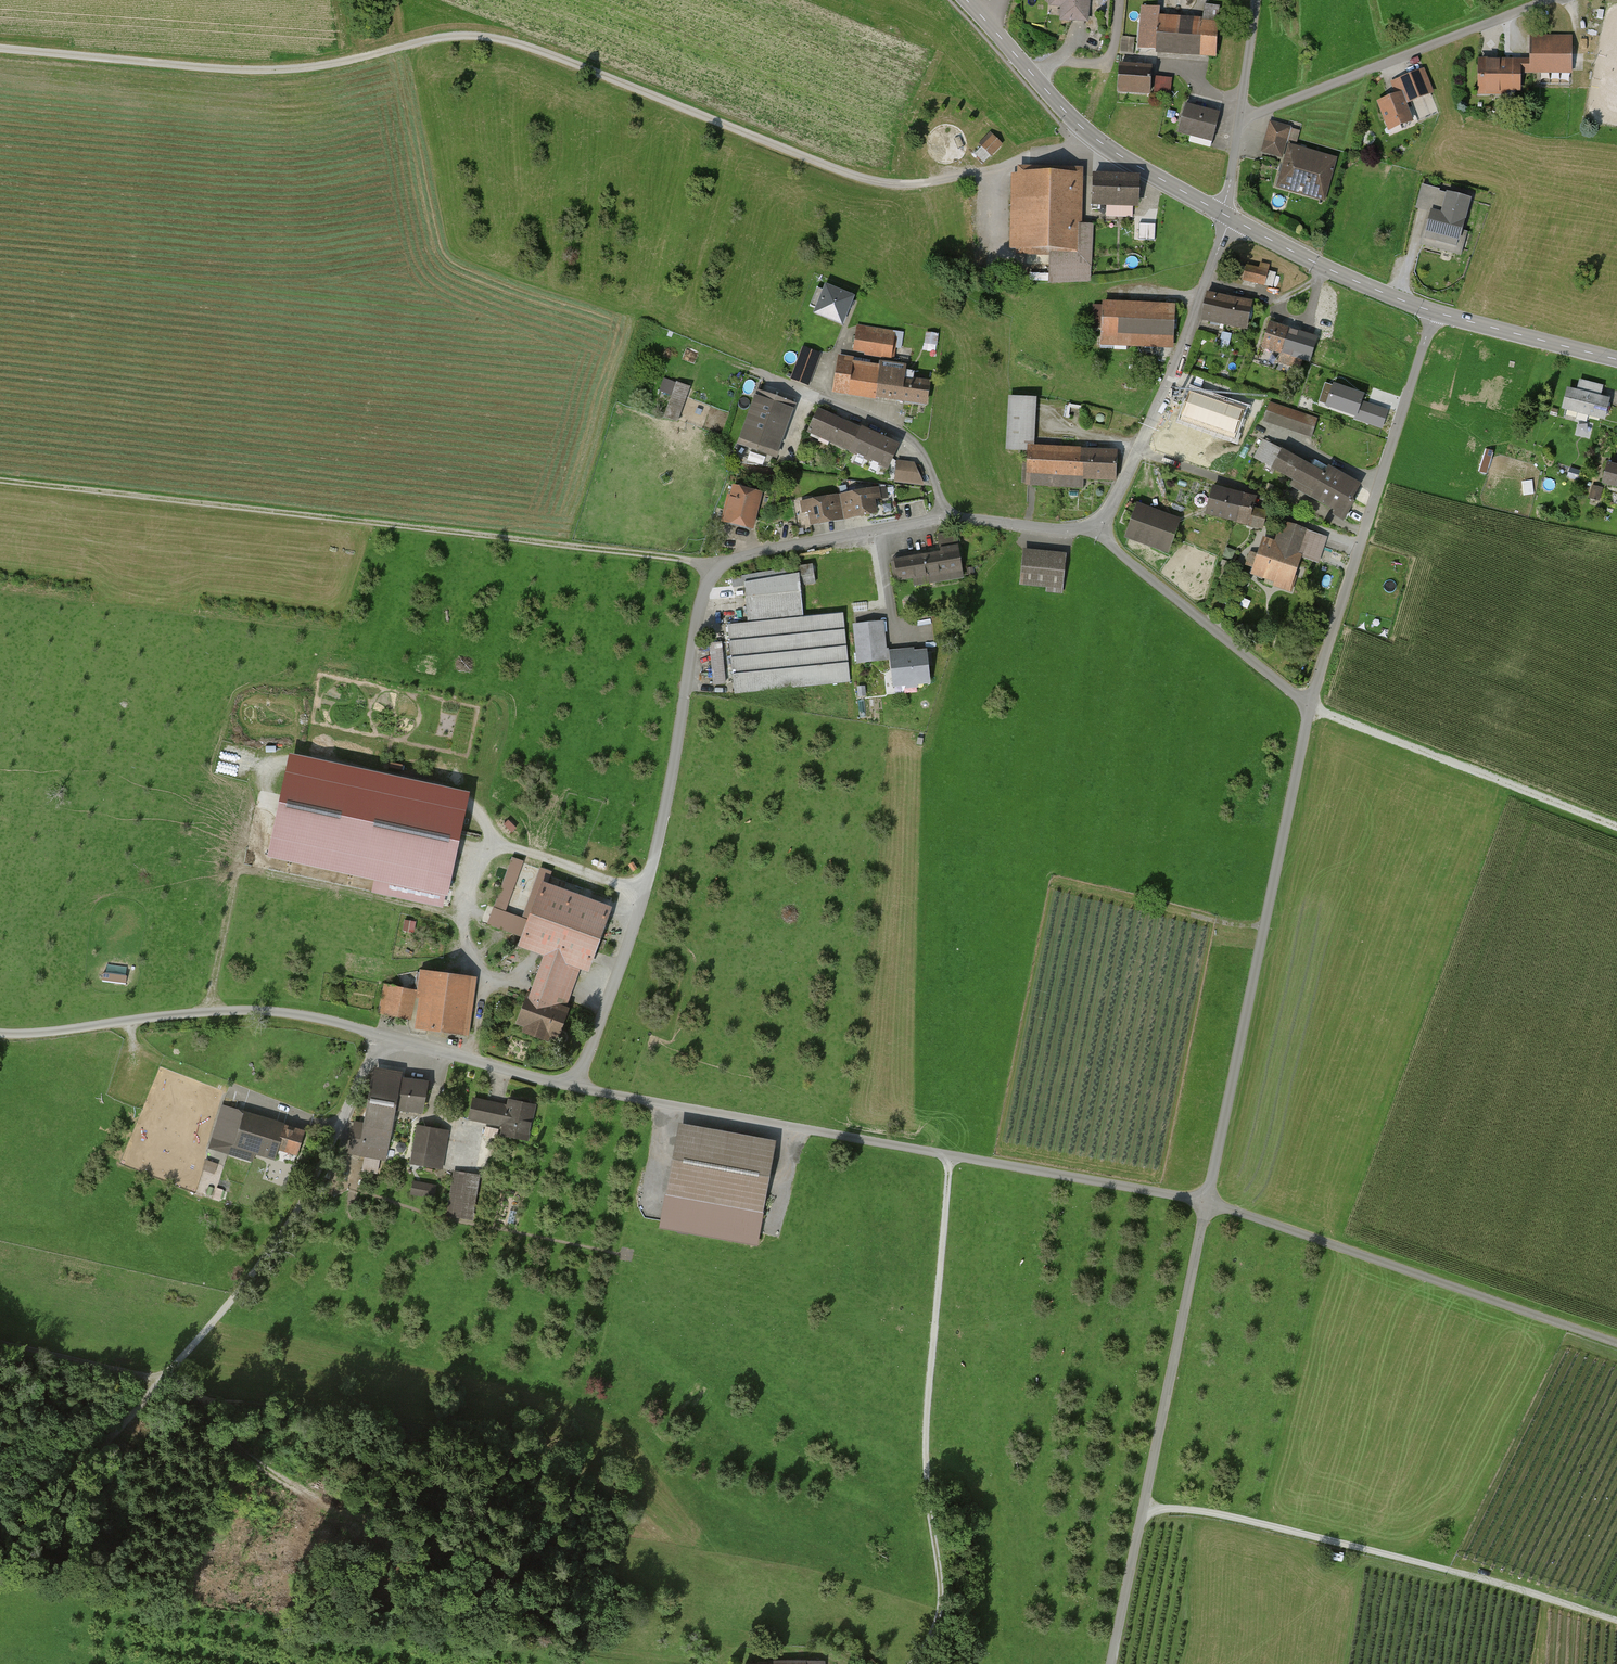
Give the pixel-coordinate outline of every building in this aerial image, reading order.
[(1086,21),(1088,0),(1064,0),(1062,18),(1086,21)] [(1141,50),(1218,56),(1221,23),(1162,18),(1162,10),(1144,8),(1141,50)] [(1122,50),(1134,52),(1135,38),(1124,36),(1122,50)] [(1481,61),(1481,94),(1522,94),(1522,74),(1570,74),(1570,37),(1533,37),(1533,61),(1481,61)] [(1118,66),(1116,91),(1151,94),(1152,68),(1118,66)] [(1398,98),(1382,104),(1392,130),(1416,120),(1410,103),(1435,93),(1426,72),(1393,84),(1398,98)] [(1155,75),(1155,91),(1173,91),(1173,75),(1155,75)] [(1184,104),(1177,130),(1211,138),(1218,113),(1184,104)] [(1284,158),(1291,130),(1271,125),(1263,152),(1284,158)] [(1293,126),(1291,141),(1299,142),(1301,127),(1293,126)] [(1001,144),(990,134),(980,144),(991,154),(1001,144)] [(1290,148),(1280,187),(1326,200),(1337,160),(1290,148)] [(1072,176),(1028,175),(1026,246),(1051,247),(1049,280),(1090,279),(1092,226),(1070,225),(1072,176)] [(1137,178),(1093,176),(1092,209),(1097,209),(1097,203),(1136,205),(1137,178)] [(1435,204),(1442,206),(1448,187),(1441,184),(1435,204)] [(1456,247),(1469,199),(1448,194),(1442,215),(1432,212),(1425,238),(1456,247)] [(1147,223),(1139,223),(1139,239),(1155,240),(1156,223),(1147,223)] [(1247,265),(1243,278),(1263,283),(1267,270),(1247,265)] [(842,322),(852,295),(826,285),(815,311),(842,322)] [(1208,295),(1203,319),(1249,329),(1254,304),(1208,295)] [(1104,303),(1102,346),(1174,349),(1176,307),(1104,303)] [(1269,323),(1262,345),(1326,368),(1337,336),(1317,329),(1314,338),(1269,323)] [(859,326),(856,350),(890,355),(891,347),(900,348),(902,332),(859,326)] [(937,334),(926,333),(925,343),(936,344),(937,334)] [(808,384),(819,354),(804,348),(792,378),(808,384)] [(852,364),(848,391),(897,399),(901,371),(893,370),(894,365),(880,362),(879,368),(852,364)] [(913,373),(901,371),(897,399),(925,403),(928,383),(912,381),(913,373)] [(688,387),(677,384),(666,417),(676,420),(688,387)] [(1334,385),(1327,405),(1367,419),(1366,422),(1382,428),(1388,411),(1371,406),(1370,409),(1359,405),(1363,395),(1334,385)] [(1567,387),(1562,407),(1604,418),(1609,398),(1601,396),(1576,389),(1567,387)] [(1244,410),(1190,391),(1182,415),(1236,434),(1244,410)] [(775,457),(795,405),(758,392),(739,443),(775,457)] [(1029,448),(1032,401),(1010,400),(1008,448),(1029,450),(1029,448)] [(1271,404),(1265,420),(1312,436),(1317,419),(1271,404)] [(818,411),(808,431),(851,451),(861,430),(818,411)] [(896,446),(861,430),(851,451),(886,467),(896,446)] [(1263,439),(1254,457),(1292,479),(1290,484),(1346,517),(1355,501),(1353,496),(1361,483),(1329,465),(1325,472),(1263,439)] [(1029,450),(1028,483),(1032,483),(1081,486),(1081,477),(1116,479),(1118,453),(1029,448),(1029,450)] [(914,463),(897,462),(895,480),(919,483),(913,469),(914,463)] [(1603,483),(1616,487),(1616,465),(1608,463),(1603,483)] [(752,528),(761,494),(734,487),(731,497),(728,496),(722,520),(752,528)] [(1243,496),(1211,487),(1204,513),(1235,522),(1243,496)] [(871,491),(848,495),(852,516),(875,512),(871,491)] [(1243,496),(1235,522),(1265,530),(1269,515),(1256,511),(1259,499),(1243,495),(1243,496)] [(808,502),(812,523),(836,519),(832,498),(808,502)] [(1138,508),(1129,533),(1168,548),(1178,524),(1138,508)] [(1265,540),(1252,573),(1293,588),(1305,557),(1318,561),(1326,540),(1284,524),(1277,544),(1265,540)] [(941,552),(891,560),(894,581),(913,578),(914,585),(963,578),(955,532),(938,535),(941,552)] [(1026,552),(1022,586),(1064,590),(1068,557),(1026,552)] [(728,625),(735,692),(854,681),(847,612),(804,617),(800,585),(814,582),(811,564),(731,577),(733,585),(744,583),(748,622),(728,625)] [(879,622),(855,625),(858,662),(883,659),(879,622)] [(721,643),(711,644),(715,686),(725,685),(721,643)] [(892,656),(896,684),(928,681),(925,652),(892,656)] [(289,773),(272,853),(389,878),(386,893),(438,904),(459,810),(380,793),(382,785),(350,778),(348,785),(289,773)] [(260,807),(274,810),(278,795),(264,791),(260,807)] [(527,996),(518,1023),(527,1026),(525,1031),(550,1040),(552,1035),(561,1038),(571,1009),(567,1007),(582,965),(590,968),(594,956),(612,908),(549,886),(553,874),(541,870),(523,920),(504,913),(522,863),(512,859),(489,923),(527,937),(524,945),(537,950),(550,955),(535,998),(527,996)] [(416,922),(405,920),(403,931),(414,933),(416,922)] [(380,1011),(420,1020),(419,1028),(467,1034),(474,980),(426,973),(423,994),(386,985),(380,1011)] [(386,1157),(396,1108),(424,1113),(428,1081),(402,1077),(403,1072),(378,1067),(366,1126),(356,1124),(351,1150),(386,1157)] [(474,1098),(470,1116),(507,1125),(505,1131),(529,1137),(536,1107),(512,1101),(511,1107),(497,1104),(474,1098)] [(306,1132),(224,1105),(211,1147),(251,1160),(254,1151),(275,1157),(278,1148),(298,1155),(306,1132)] [(680,1123),(661,1228),(758,1246),(777,1141),(680,1123)] [(419,1126),(412,1163),(440,1168),(447,1131),(419,1126)] [(207,1159),(204,1169),(216,1172),(219,1162),(207,1159)] [(268,1182),(281,1182),(281,1174),(288,1174),(288,1167),(268,1166),(268,1182)] [(481,1177),(454,1172),(447,1214),(474,1218),(481,1177)] [(437,1186),(414,1182),(412,1194),(435,1198),(437,1186)]
